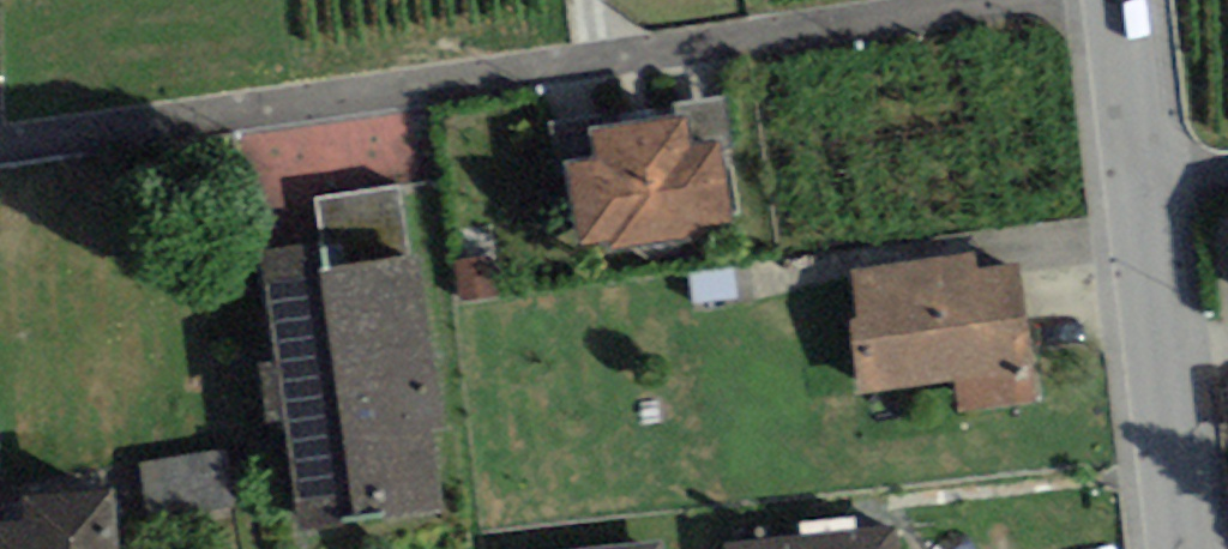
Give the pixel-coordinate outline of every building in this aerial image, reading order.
[(591,159),(564,163),(575,243),(608,238),(610,251),(691,240),(689,227),(727,222),(716,142),(689,145),(685,113),(587,126),(591,159)] [(322,246),(325,270),(409,259),(399,186),(315,198),(322,246)] [(409,259),(325,270),(322,246),(261,254),(300,532),(441,512),(430,431),(445,429),(421,256),(409,259)] [(851,272),(859,320),(848,322),(859,391),(954,376),(960,416),(1041,404),(1018,262),(976,268),(974,253),(851,272)] [(137,464),(148,524),(237,508),(226,448),(137,464)] [(113,490),(21,498),(23,522),(0,524),(0,548),(118,548),(113,490)] [(892,524),(807,534),(723,545),(724,548),(895,548),(892,524)] [(661,541),(578,548),(662,548),(661,541)]
